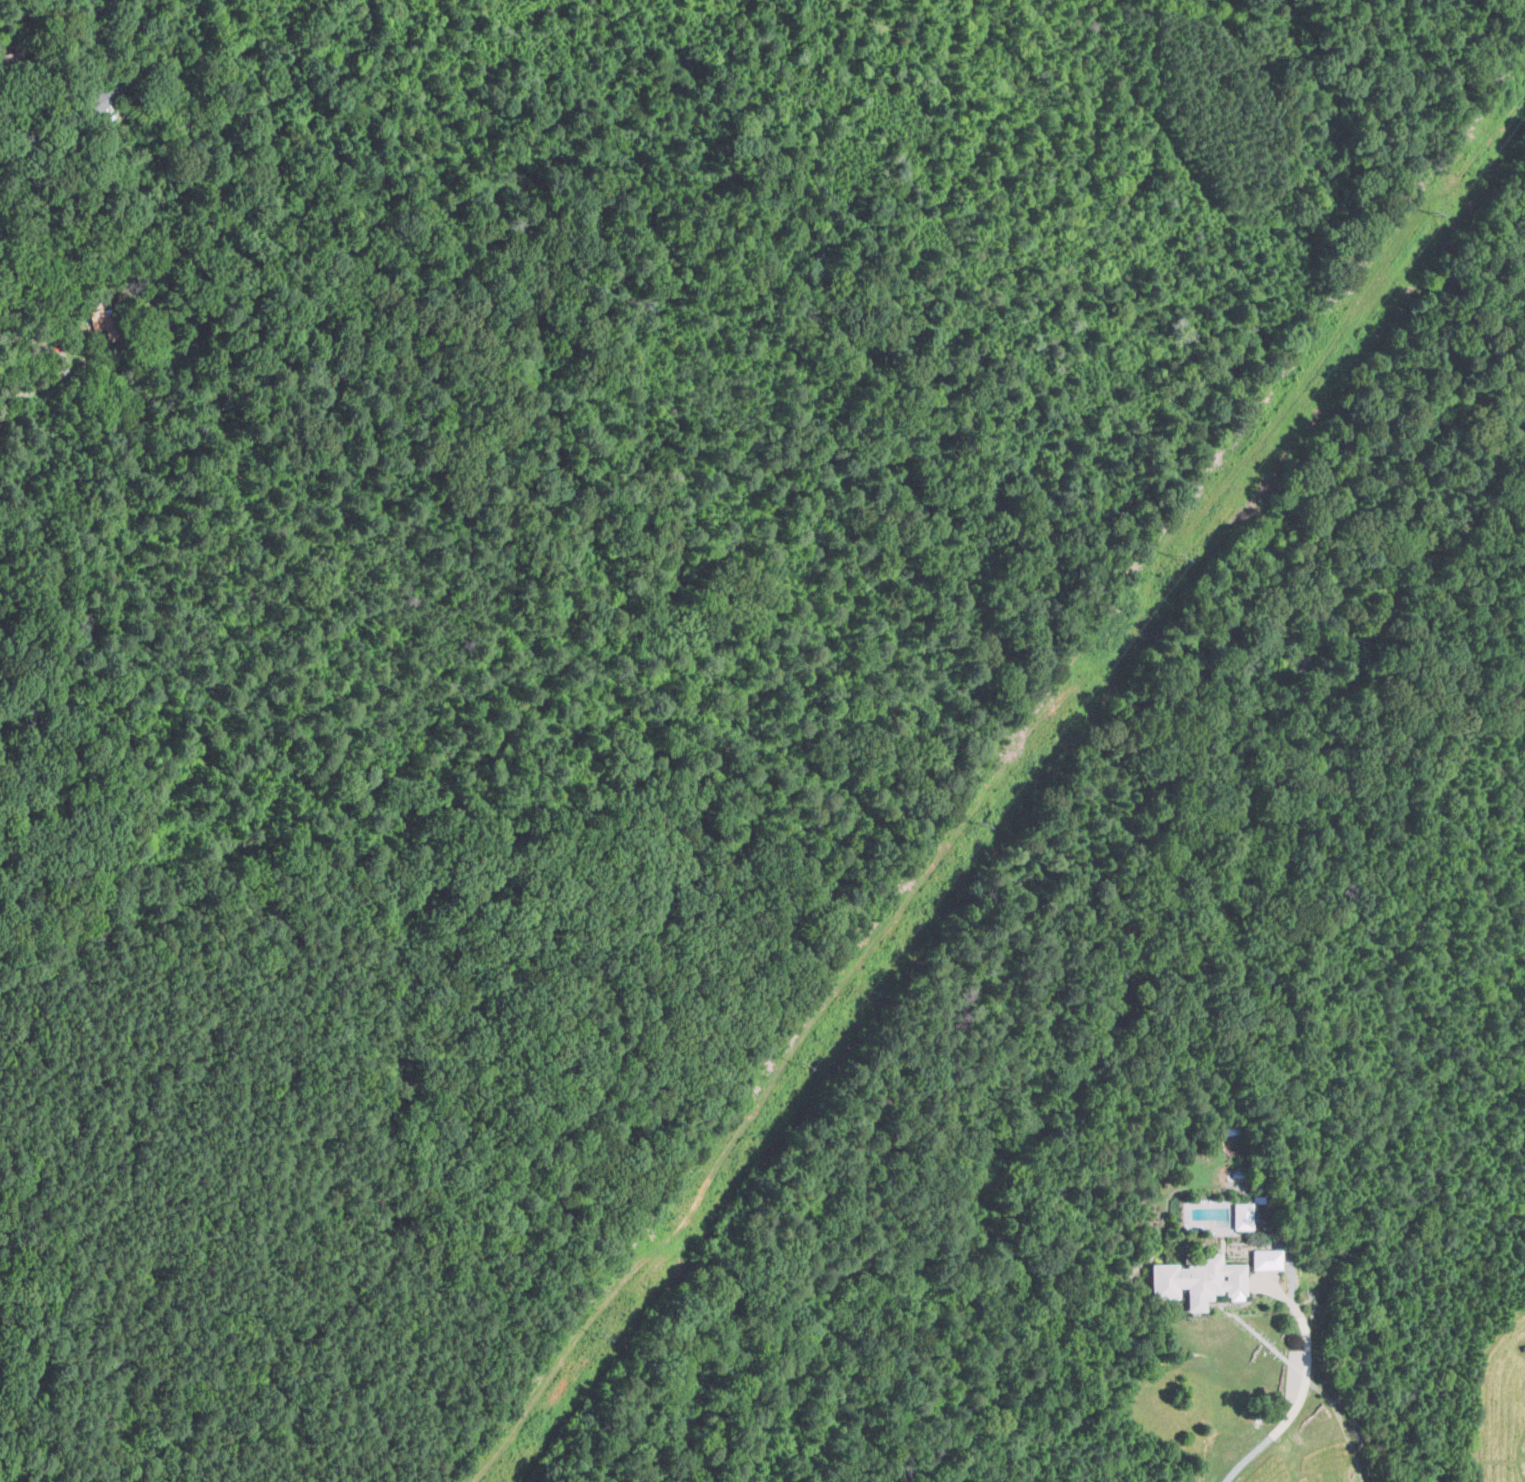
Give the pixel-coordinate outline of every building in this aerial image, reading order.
[(1250,1204),(1231,1204),(1231,1230),(1250,1230),(1250,1204)] [(1250,1251),(1250,1270),(1280,1269),(1280,1250),(1250,1251)] [(1143,1264),(1143,1298),(1173,1298),(1173,1286),(1182,1286),(1182,1310),(1201,1310),(1201,1299),(1209,1299),(1209,1291),(1224,1292),(1224,1300),(1242,1300),(1242,1264),(1217,1264),(1217,1254),(1196,1253),(1196,1266),(1172,1266),(1172,1264),(1143,1264)]
